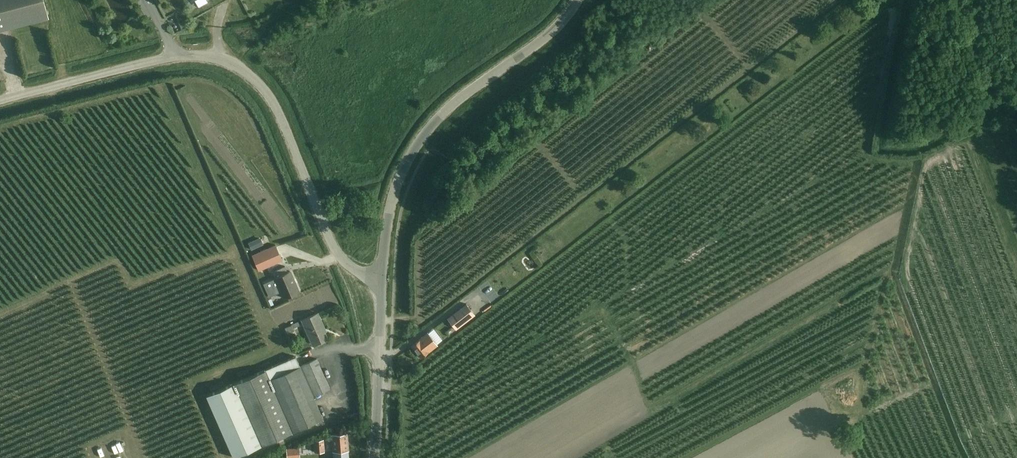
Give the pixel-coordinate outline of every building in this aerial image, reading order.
[(43,19),(47,17),(43,0),(0,0),(0,30),(43,19)] [(260,237),(248,243),(251,249),(263,243),(260,237)] [(254,256),(260,270),(286,259),(280,244),(254,256)] [(283,298),(299,291),(290,271),(287,272),(285,266),(272,272),(283,298)] [(272,278),(267,269),(261,272),(265,281),(272,278)] [(466,303),(447,318),(455,329),(475,315),(466,303)] [(313,344),(326,338),(322,327),(323,326),(317,313),(302,320),(313,344)] [(294,330),(293,328),(300,325),(298,321),(293,323),(292,321),(290,322),(291,325),(285,327),(287,333),(294,330)] [(427,332),(411,345),(421,358),(429,351),(437,344),(427,332)] [(359,370),(365,369),(361,347),(355,348),(359,370)] [(295,356),(266,369),(293,431),(323,418),(313,395),(329,388),(316,358),(300,366),(295,356)] [(352,375),(357,372),(350,362),(346,365),(352,375)] [(266,369),(235,382),(262,445),(293,431),(266,369)] [(235,382),(206,395),(233,457),(262,445),(235,382)] [(346,392),(345,408),(363,408),(363,399),(363,392),(346,392)] [(332,450),(333,450),(348,449),(347,433),(331,434),(332,450)] [(313,440),(314,453),(324,452),(323,439),(313,440)] [(286,450),(286,457),(299,457),(298,448),(286,450)] [(333,450),(333,457),(348,457),(348,449),(333,450)]
